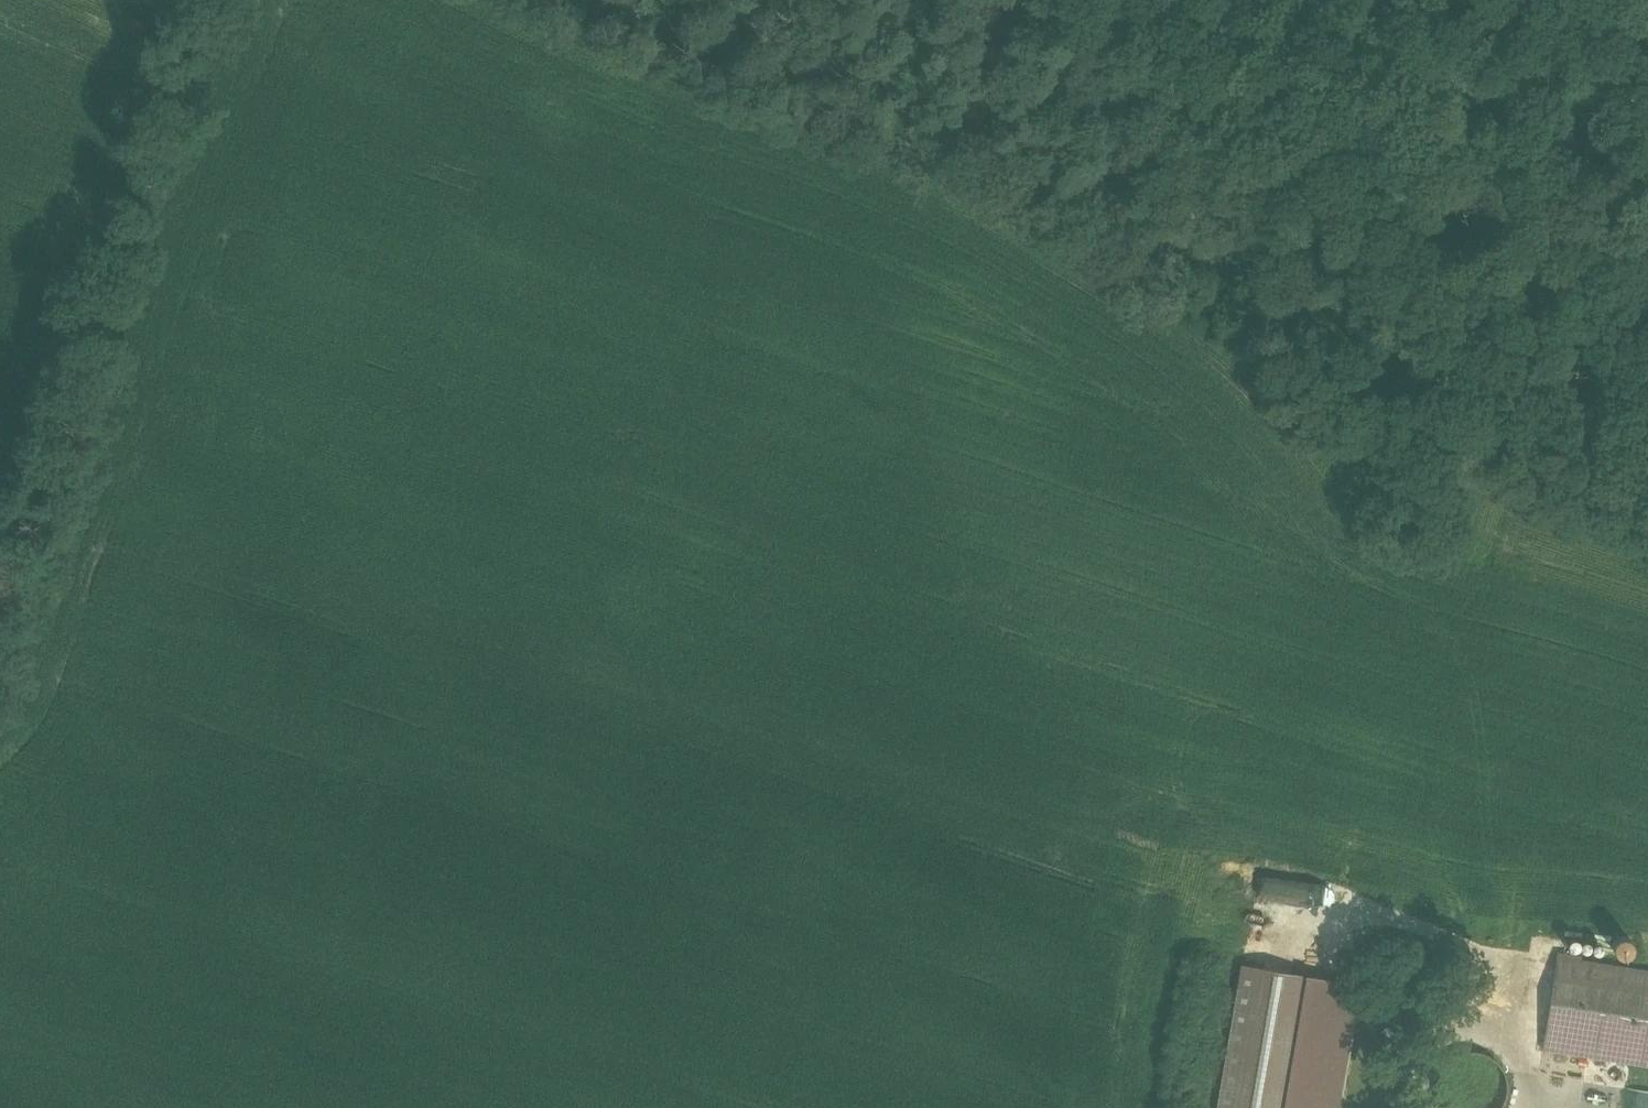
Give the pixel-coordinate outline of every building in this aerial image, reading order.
[(1559,957),(1544,1049),(1647,1065),(1647,971),(1559,957)] [(1242,967),(1219,1107),(1327,1107),(1348,985),(1242,967)] [(1627,1092),(1625,1107),(1647,1107),(1647,1094),(1627,1092)]
